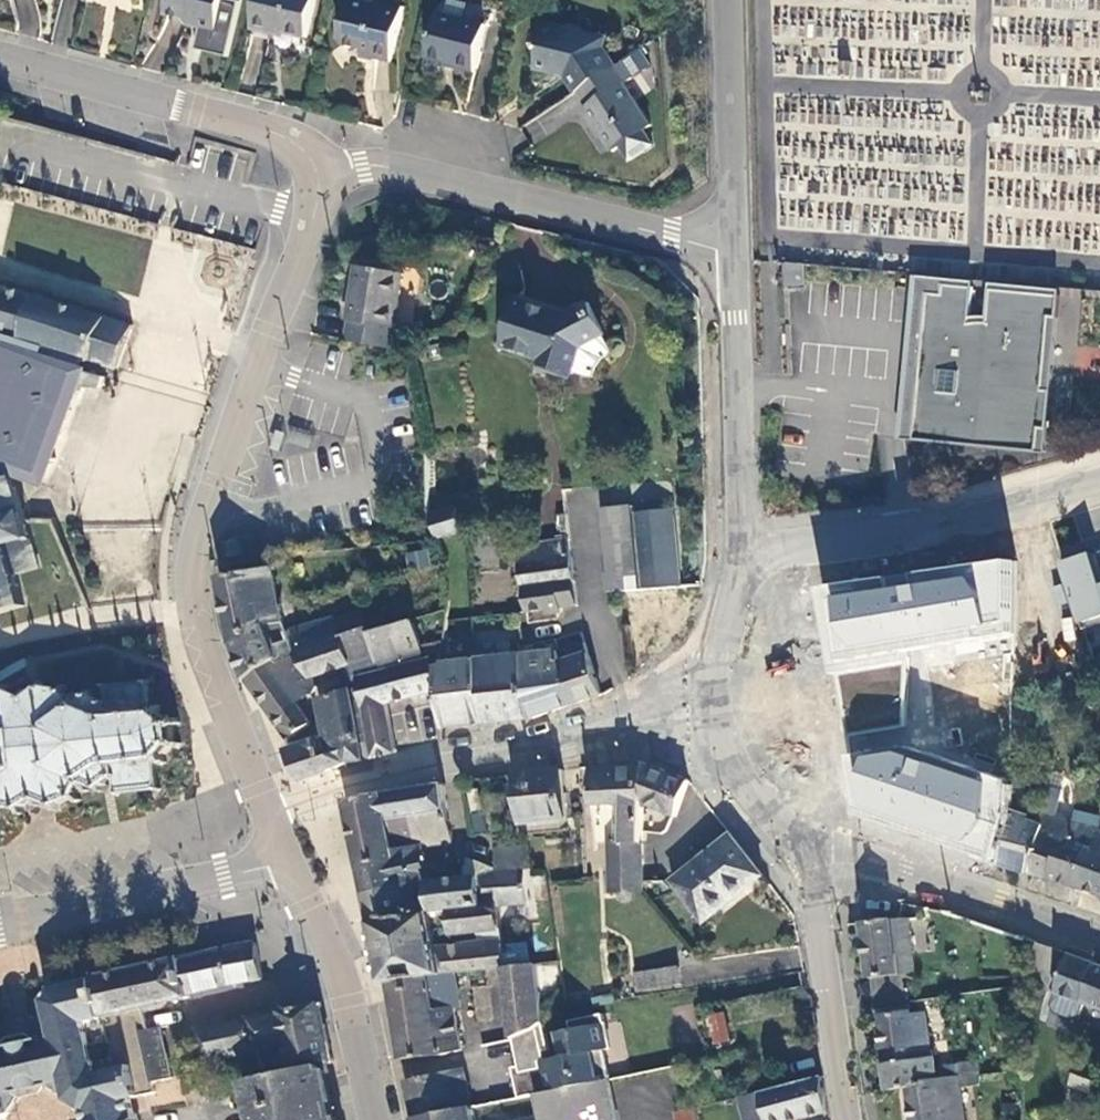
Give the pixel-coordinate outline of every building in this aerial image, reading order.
[(245,2),(237,0),(174,0),(171,14),(203,22),(202,27),(205,28),(199,50),(231,57),(245,2)] [(318,0),(263,0),(255,29),(275,34),(276,30),(309,38),(318,0)] [(394,62),(408,7),(381,0),(380,4),(362,0),(353,0),(344,37),(349,45),(366,49),(364,55),(394,62)] [(487,25),(439,13),(428,58),(456,65),(455,67),(476,72),(487,25)] [(539,50),(535,66),(534,69),(551,74),(558,69),(562,77),(566,75),(577,93),(578,92),(616,68),(609,56),(604,49),(605,40),(587,35),(583,29),(572,26),(565,30),(542,24),(536,46),(539,50)] [(616,68),(578,92),(588,107),(583,110),(595,131),(598,129),(612,153),(620,148),(629,162),(653,147),(644,133),(652,128),(626,85),(634,80),(624,63),(616,68)] [(803,288),(802,266),(784,264),(785,288),(803,288)] [(398,350),(406,344),(407,331),(394,330),(403,274),(356,267),(347,322),(348,322),(344,340),(398,350)] [(912,440),(915,404),(910,403),(908,403),(908,405),(906,405),(906,403),(906,401),(906,399),(905,397),(905,395),(906,393),(905,391),(905,389),(906,386),(906,384),(906,381),(906,378),(907,375),(907,373),(907,370),(908,367),(908,365),(909,362),(909,360),(910,358),(910,356),(910,354),(911,351),(911,349),(913,349),(913,351),(919,352),(926,293),(941,295),(942,284),(912,282),(897,438),(912,440)] [(915,404),(912,440),(975,446),(1035,452),(1038,429),(1045,430),(1049,391),(1041,390),(1049,317),(1057,318),(1058,296),(989,289),(986,322),(981,322),(968,323),(972,287),(942,284),(941,295),(926,293),(919,352),(913,351),(913,349),(911,349),(911,351),(910,354),(910,356),(910,358),(909,360),(909,362),(908,365),(908,367),(907,370),(907,373),(907,375),(906,378),(906,381),(906,384),(906,386),(905,389),(905,391),(906,393),(905,395),(905,397),(906,399),(906,401),(906,403),(906,405),(908,405),(908,403),(910,403),(915,404)] [(26,606),(17,575),(41,569),(16,483),(26,480),(24,475),(21,475),(18,468),(27,463),(42,475),(55,459),(43,449),(47,446),(46,445),(47,443),(51,446),(56,440),(61,434),(58,432),(60,430),(59,429),(71,412),(70,411),(80,393),(79,392),(81,386),(104,387),(107,378),(85,371),(86,369),(84,367),(86,360),(118,369),(134,326),(0,287),(0,614),(26,606)] [(561,313),(520,300),(504,347),(540,358),(551,362),(550,367),(551,368),(554,373),(567,377),(572,374),(574,375),(582,348),(607,336),(590,303),(567,316),(561,313)] [(1057,318),(1049,317),(1041,390),(1049,391),(1057,318)] [(551,362),(540,358),(537,367),(554,373),(551,368),(550,367),(551,362)] [(1045,430),(1038,429),(1035,452),(1043,453),(1045,430)] [(567,506),(599,502),(597,486),(565,489),(567,506)] [(624,592),(663,590),(657,536),(638,537),(635,506),(604,509),(610,575),(605,575),(607,593),(624,592)] [(437,537),(463,529),(456,508),(430,516),(437,537)] [(243,539),(226,542),(229,559),(247,555),(243,539)] [(577,606),(570,541),(519,546),(527,612),(577,606)] [(428,552),(409,557),(412,570),(431,566),(428,552)] [(1094,553),(1061,563),(1081,630),(1099,624),(1099,574),(1094,553)] [(1017,563),(824,589),(849,737),(906,727),(910,652),(1015,633),(1017,563)] [(275,569),(222,580),(233,640),(286,628),(280,600),(275,569)] [(685,624),(683,588),(663,590),(624,592),(630,628),(663,625),(685,624)] [(295,654),(368,629),(362,612),(337,621),(336,618),(287,632),(291,645),(293,653),(295,654)] [(424,654),(416,622),(372,633),(370,628),(368,629),(295,654),(313,679),(376,658),(378,666),(424,654)] [(630,628),(637,674),(651,672),(646,635),(664,633),(663,625),(630,628)] [(286,628),(233,640),(234,647),(246,682),(293,653),(291,645),(287,632),(286,628)] [(434,658),(435,665),(442,664),(444,641),(426,646),(430,660),(434,658)] [(560,651),(577,705),(603,697),(586,643),(560,651)] [(484,725),(529,721),(523,655),(496,658),(495,651),(477,653),(478,660),(484,725)] [(529,721),(577,705),(560,651),(523,655),(529,721)] [(293,653),(246,682),(289,739),(312,724),(298,704),(312,696),(318,685),(313,679),(295,654),(293,653)] [(387,705),(437,693),(435,665),(434,658),(430,660),(369,675),(363,677),(357,678),(357,682),(359,690),(363,711),(387,705)] [(442,730),(484,725),(478,660),(442,664),(435,665),(437,693),(442,730)] [(359,690),(357,682),(327,692),(328,698),(359,690)] [(6,813),(8,807),(17,806),(19,814),(28,812),(28,803),(36,801),(38,810),(46,808),(46,804),(53,803),(54,813),(60,812),(61,802),(71,800),(76,806),(82,801),(79,790),(84,789),(85,792),(92,792),(93,787),(99,787),(100,793),(107,793),(108,789),(112,788),(113,796),(119,798),(122,793),(155,789),(158,792),(163,788),(157,781),(155,761),(159,760),(162,767),(168,763),(167,753),(172,748),(178,750),(181,746),(180,720),(168,715),(161,715),(162,712),(155,707),(148,709),(144,684),(135,684),(135,688),(108,691),(107,684),(99,685),(100,699),(93,700),(93,694),(87,695),(88,704),(84,704),(76,698),(67,697),(67,690),(59,691),(60,692),(49,694),(48,686),(38,688),(39,693),(35,694),(28,691),(21,692),(21,696),(14,697),(12,690),(4,692),(5,695),(0,697),(0,812),(6,813)] [(340,750),(346,767),(352,765),(366,762),(366,761),(358,712),(363,711),(359,690),(328,698),(320,701),(328,737),(319,740),(324,756),(340,750)] [(372,759),(396,754),(387,705),(363,711),(372,759)] [(302,782),(346,767),(340,750),(324,756),(319,740),(287,750),(302,782)] [(1010,812),(1011,780),(912,748),(852,757),(862,814),(997,859),(1010,812)] [(1028,802),(1028,762),(1013,763),(1013,802),(1028,802)] [(620,803),(618,842),(643,840),(645,805),(676,816),(690,781),(645,765),(592,767),(594,804),(620,803)] [(569,818),(566,770),(518,774),(522,823),(569,818)] [(445,784),(382,793),(387,820),(412,816),(449,811),(445,784)] [(387,820),(382,793),(346,799),(359,865),(394,857),(394,854),(387,820)] [(1013,812),(1010,812),(997,859),(996,864),(1032,874),(1050,813),(1030,808),(1029,813),(1014,809),(1013,812)] [(423,846),(453,841),(449,811),(412,816),(414,847),(423,846)] [(1099,827),(1099,817),(1077,811),(1074,820),(1099,827)] [(1074,820),(1050,813),(1032,874),(1055,882),(1074,820)] [(414,847),(412,816),(387,820),(394,854),(414,849),(414,847)] [(1099,833),(1099,827),(1074,820),(1055,882),(1083,890),(1099,833)] [(1083,890),(1099,896),(1099,833),(1083,890)] [(766,876),(733,835),(673,881),(702,918),(742,886),(746,891),(766,876)] [(643,866),(643,840),(618,842),(609,842),(610,867),(643,866)] [(394,857),(359,865),(365,892),(420,878),(429,873),(423,846),(414,847),(414,849),(394,854),(394,857)] [(525,869),(533,869),(532,846),(498,847),(499,870),(525,869)] [(527,905),(525,869),(499,870),(470,858),(466,870),(466,876),(479,875),(483,905),(499,902),(500,906),(527,905)] [(643,866),(610,867),(611,891),(644,890),(643,866)] [(420,878),(365,892),(371,920),(432,912),(428,881),(431,881),(429,873),(420,878)] [(450,909),(483,905),(479,875),(466,876),(431,881),(428,881),(432,912),(450,909)] [(450,909),(454,934),(502,929),(500,906),(499,902),(483,905),(450,909)] [(438,946),(432,912),(371,920),(383,983),(390,982),(439,975),(457,973),(508,967),(505,946),(504,938),(456,944),(438,946)] [(912,919),(905,919),(899,919),(869,922),(874,971),(878,1003),(908,999),(905,973),(917,973),(912,919)] [(456,944),(504,938),(502,929),(454,934),(456,944)] [(1063,951),(1027,939),(1028,981),(1050,989),(1063,951)] [(252,944),(183,958),(191,994),(264,978),(257,943),(252,944)] [(528,943),(505,946),(508,967),(531,964),(528,943)] [(1074,955),(1053,1004),(1057,1011),(1074,1017),(1081,1014),(1085,1002),(1099,1007),(1099,965),(1074,955)] [(183,958),(97,977),(106,1017),(145,1008),(164,1004),(192,998),(191,994),(183,958)] [(538,1029),(545,1022),(539,963),(531,964),(508,967),(515,1038),(538,1029)] [(682,983),(680,967),(638,973),(640,989),(682,983)] [(439,975),(390,982),(402,1058),(444,1055),(450,1054),(465,1050),(456,1008),(463,1006),(457,973),(439,975)] [(169,1066),(161,1028),(150,1031),(108,1041),(103,1018),(106,1017),(97,977),(58,986),(49,1002),(52,1012),(53,1019),(41,1036),(50,1050),(55,1077),(47,1088),(84,1113),(86,1119),(137,1119),(132,1099),(157,1093),(155,1083),(152,1070),(169,1066)] [(477,1012),(492,1009),(488,987),(473,990),(477,1012)] [(260,1051),(260,1052),(272,1049),(278,1076),(294,1072),(323,1067),(334,1064),(321,1004),(254,1018),(260,1051)] [(150,1031),(145,1013),(145,1008),(106,1017),(103,1018),(108,1041),(150,1031)] [(881,1016),(891,1091),(911,1087),(940,1084),(940,1080),(938,1068),(937,1059),(947,1058),(946,1048),(933,1050),(928,1013),(915,1015),(914,1011),(881,1016)] [(514,1067),(520,1097),(538,1094),(540,1093),(611,1079),(604,1050),(612,1048),(605,1013),(571,1020),(573,1029),(560,1032),(565,1057),(547,1060),(545,1050),(551,1050),(545,1022),(538,1029),(515,1038),(519,1056),(528,1054),(529,1064),(521,1065),(514,1067)] [(731,1041),(726,1013),(712,1016),(717,1044),(731,1041)] [(260,1051),(254,1018),(199,1030),(207,1063),(260,1051)] [(22,1094),(36,1091),(38,1090),(47,1088),(55,1077),(50,1050),(41,1036),(23,1039),(16,1041),(0,1034),(0,1119),(6,1119),(22,1094)] [(1086,1051),(1073,1084),(1099,1096),(1099,1057),(1086,1051)] [(528,1054),(519,1056),(521,1065),(529,1064),(528,1054)] [(940,1080),(962,1077),(982,1075),(981,1061),(961,1064),(961,1065),(938,1068),(940,1080)] [(152,1070),(155,1083),(173,1079),(169,1066),(152,1070)] [(294,1072),(278,1076),(266,1079),(248,1083),(256,1118),(256,1119),(335,1119),(323,1067),(294,1072)] [(406,1081),(414,1119),(474,1107),(466,1071),(445,1075),(445,1073),(406,1081)] [(747,1095),(777,1087),(773,1072),(743,1080),(747,1095)] [(823,1076),(777,1087),(747,1095),(740,1097),(746,1119),(796,1119),(829,1112),(823,1076)] [(962,1077),(940,1080),(940,1084),(911,1087),(915,1119),(967,1119),(962,1077)] [(611,1079),(540,1093),(538,1094),(543,1117),(543,1119),(619,1119),(611,1079)] [(1073,1084),(1067,1099),(1098,1113),(1099,1108),(1099,1096),(1073,1084)] [(678,1113),(686,1111),(682,1092),(674,1094),(678,1113)] [(414,1119),(477,1119),(474,1107),(414,1119)] [(697,1108),(686,1111),(678,1113),(679,1119),(699,1119),(697,1108)]
